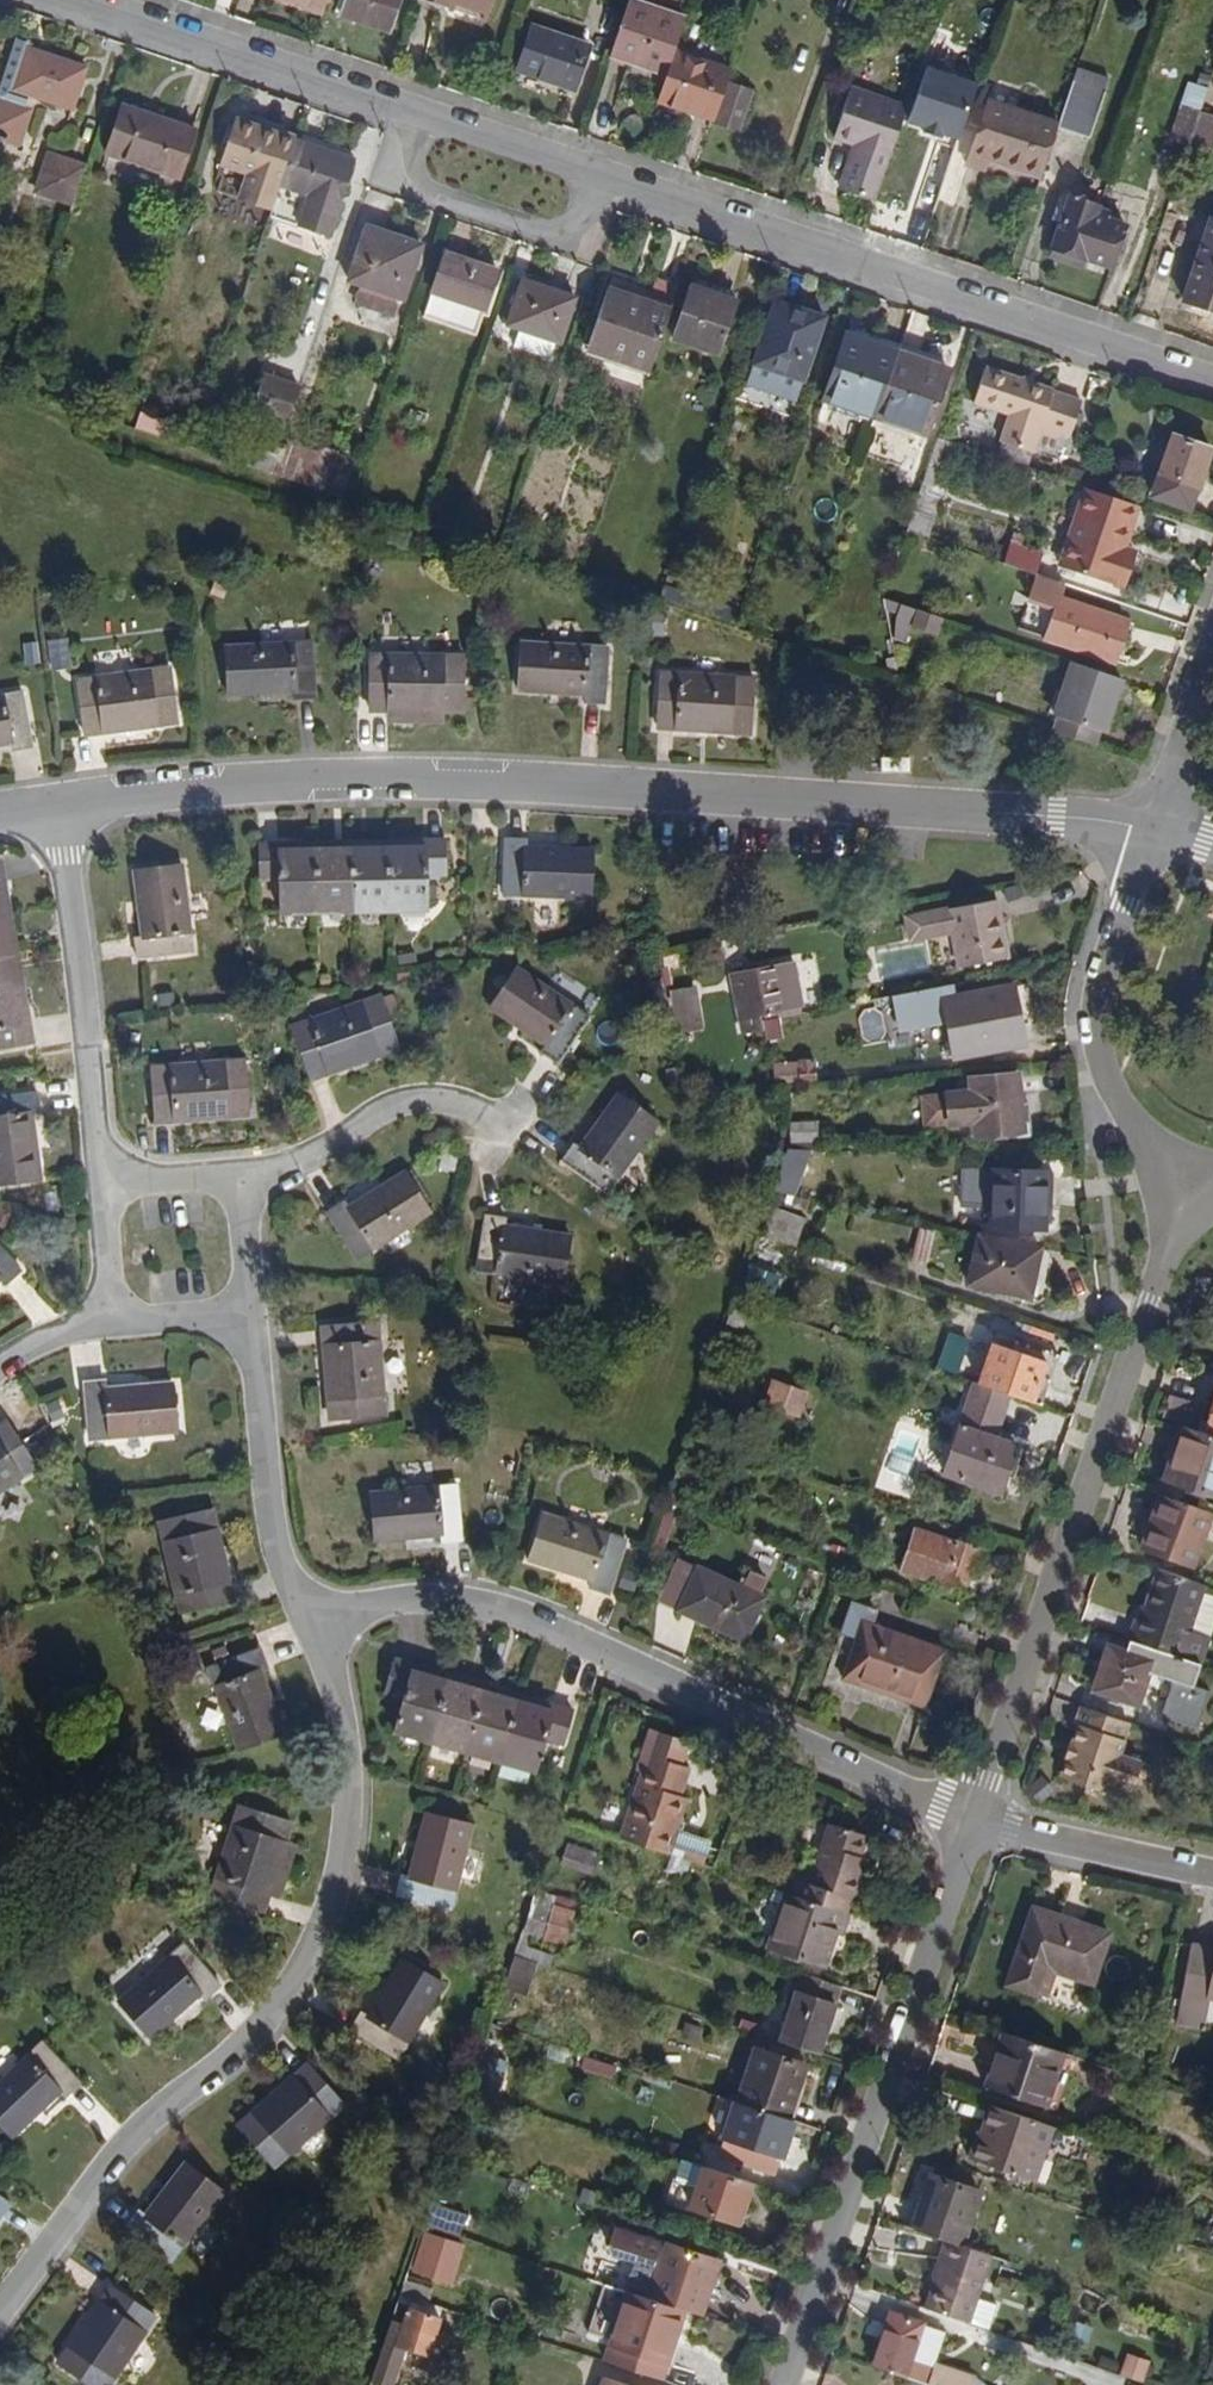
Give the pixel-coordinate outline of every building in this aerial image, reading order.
[(343,0),(315,0),(340,9),(343,0)] [(414,0),(354,0),(348,17),(402,35),(414,0)] [(507,0),(443,0),(500,20),(507,0)] [(627,59),(643,65),(681,78),(688,56),(700,20),(646,2),(627,59)] [(595,89),(611,45),(573,31),(551,23),(534,68),(557,76),(562,64),(578,69),(573,82),(595,89)] [(28,98),(65,111),(82,62),(17,40),(4,75),(0,87),(0,143),(17,148),(27,120),(22,118),(28,98)] [(745,76),(688,56),(681,78),(677,89),(672,103),(729,123),(741,87),(745,76)] [(72,113),(89,64),(82,62),(65,111),(72,113)] [(562,64),(557,76),(573,82),(578,69),(562,64)] [(1113,92),(1081,80),(1065,125),(1064,128),(1096,139),(1113,92)] [(768,96),(741,87),(729,123),(727,129),(754,138),(768,96)] [(850,193),(889,206),(892,197),(908,148),(920,111),(864,92),(847,143),(865,150),(850,193)] [(1047,178),(1064,128),(1065,125),(993,100),(975,152),(994,159),(1047,178)] [(1188,103),(1177,137),(1194,143),(1205,110),(1188,103)] [(124,106),(108,155),(118,159),(134,110),(124,106)] [(280,131),(282,122),(236,106),(233,115),(280,131)] [(181,181),(198,132),(134,110),(118,159),(181,181)] [(1205,110),(1194,143),(1212,150),(1212,112),(1205,110)] [(233,115),(208,186),(271,206),(294,139),(295,137),(280,131),(233,115)] [(356,160),(294,139),(271,206),(268,216),(329,236),(356,160)] [(952,163),(908,148),(892,197),(928,210),(940,177),(947,179),(952,163)] [(89,171),(91,164),(55,151),(41,188),(78,201),(89,171)] [(970,165),(989,172),(994,159),(975,152),(970,165)] [(1100,217),(1103,208),(1073,198),(1055,249),(1115,271),(1131,227),(1100,217)] [(397,316),(423,240),(367,220),(342,296),(397,316)] [(1187,303),(1212,313),(1212,231),(1187,303)] [(479,334),(503,268),(448,250),(425,315),(479,334)] [(558,350),(575,303),(522,284),(505,332),(518,336),(512,353),(548,366),(554,349),(558,350)] [(719,357),(738,302),(695,288),(677,343),(719,357)] [(629,305),(632,297),(611,289),(588,358),(650,379),(671,319),(629,305)] [(803,382),(825,321),(775,303),(753,365),(803,382)] [(850,341),(827,404),(879,422),(902,358),(850,341)] [(949,374),(902,358),(879,422),(927,438),(949,374)] [(800,391),(803,382),(753,365),(750,373),(800,391)] [(1074,436),(1086,400),(991,367),(979,403),(1012,415),(1003,441),(1035,452),(1043,430),(1061,436),(1063,432),(1074,436)] [(116,410),(121,395),(108,391),(102,405),(116,410)] [(257,394),(245,429),(280,440),(291,406),(257,394)] [(140,412),(135,428),(163,437),(168,421),(140,412)] [(1190,510),(1211,449),(1171,436),(1158,474),(1153,473),(1146,493),(1151,495),(1150,497),(1190,510)] [(280,440),(275,454),(268,474),(350,502),(362,467),(280,440)] [(920,541),(953,445),(939,441),(907,536),(920,541)] [(250,445),(242,465),(268,474),(275,454),(250,445)] [(1135,551),(1148,512),(1097,495),(1071,570),(1133,593),(1142,569),(1131,564),(1135,551)] [(1034,581),(1042,559),(1015,549),(1007,571),(1034,581)] [(1142,569),(1147,555),(1135,551),(1131,564),(1142,569)] [(1065,604),(1069,593),(1038,582),(1031,605),(1060,616),(1051,641),(1125,667),(1138,628),(1065,604)] [(663,590),(658,606),(683,614),(689,599),(663,590)] [(896,617),(894,622),(895,622),(914,629),(918,614),(883,602),(885,613),(896,617)] [(943,622),(918,614),(914,629),(938,637),(943,622)] [(908,644),(914,629),(895,622),(889,637),(908,644)] [(597,703),(602,644),(512,638),(507,683),(576,688),(575,702),(597,703)] [(69,639),(47,640),(49,671),(71,670),(69,639)] [(281,698),(302,698),(302,639),(213,640),(213,688),(280,688),(281,698)] [(450,708),(451,655),(354,654),(353,707),(375,706),(375,709),(428,710),(428,707),(450,708)] [(150,720),(167,717),(160,659),(66,674),(75,729),(93,728),(94,733),(150,725),(150,720)] [(1101,740),(1120,684),(1069,667),(1050,722),(1055,723),(1098,739),(1101,740)] [(748,730),(752,677),(658,672),(654,724),(674,726),(673,732),(727,736),(728,729),(748,730)] [(23,748),(11,687),(0,689),(0,743),(2,753),(23,748)] [(375,719),(428,719),(428,710),(375,709),(375,719)] [(1093,754),(1098,739),(1055,723),(1049,738),(1093,754)] [(266,879),(268,915),(306,912),(327,911),(343,911),(381,909),(419,907),(418,872),(437,871),(435,836),(416,837),(416,843),(398,843),(379,844),(339,846),(303,847),(268,849),(267,843),(244,844),(246,880),(266,879)] [(523,847),(524,837),(502,836),(500,895),(586,902),(590,852),(523,847)] [(119,965),(178,957),(167,871),(120,877),(128,941),(116,943),(119,965)] [(9,931),(4,901),(10,898),(5,880),(0,881),(0,1048),(2,1060),(35,1055),(32,1036),(26,1037),(21,1006),(16,974),(15,969),(9,931)] [(956,979),(1007,968),(995,910),(901,929),(906,952),(949,943),(956,979)] [(541,1076),(580,1027),(511,972),(479,1012),(531,1053),(524,1062),(541,1076)] [(741,984),(742,989),(737,990),(748,1029),(790,1019),(778,974),(741,984)] [(720,999),(735,1055),(754,1050),(750,1038),(748,1029),(737,990),(729,993),(730,997),(720,999)] [(945,1012),(958,1009),(954,994),(942,997),(945,1012)] [(662,1039),(687,1033),(677,996),(653,1003),(662,1039)] [(1026,1054),(1022,1036),(1015,996),(958,1009),(945,1012),(942,997),(892,1008),(897,1031),(899,1031),(901,1041),(912,1039),(912,1041),(949,1033),(956,1068),(1026,1054)] [(364,1054),(383,1047),(366,999),(277,1029),(295,1077),(314,1070),(318,1077),(366,1060),(364,1054)] [(765,1035),(750,1038),(754,1050),(756,1059),(770,1055),(765,1035)] [(214,1116),(236,1112),(231,1065),(135,1077),(140,1123),(160,1122),(162,1128),(215,1123),(214,1116)] [(770,1100),(811,1096),(809,1077),(794,1078),(794,1081),(785,1082),(785,1079),(768,1080),(770,1100)] [(1025,1144),(1022,1112),(1019,1089),(973,1096),(975,1106),(923,1112),(927,1140),(977,1135),(979,1149),(995,1148),(1025,1144)] [(600,1198),(651,1125),(611,1097),(572,1153),(563,1148),(552,1167),(600,1198)] [(0,1110),(0,1201),(24,1198),(31,1197),(18,1131),(30,1128),(26,1106),(0,1110)] [(790,1144),(820,1142),(819,1119),(789,1120),(790,1144)] [(797,1205),(806,1179),(789,1175),(782,1202),(797,1205)] [(348,1272),(418,1226),(392,1186),(338,1222),(332,1214),(317,1224),(348,1272)] [(1039,1246),(1042,1189),(988,1186),(984,1242),(1039,1246)] [(499,1237),(500,1226),(479,1224),(473,1281),(560,1291),(566,1245),(499,1237)] [(788,1266),(799,1238),(761,1226),(752,1254),(788,1266)] [(926,1285),(934,1254),(918,1250),(909,1281),(926,1285)] [(1035,1282),(1038,1269),(979,1256),(968,1304),(1027,1317),(1035,1282)] [(11,1281),(0,1269),(0,1292),(11,1281)] [(734,1354),(743,1329),(729,1324),(719,1354),(719,1355),(729,1358),(730,1353),(734,1354)] [(326,1431),(380,1425),(370,1330),(316,1336),(319,1356),(313,1358),(318,1412),(323,1413),(326,1431)] [(995,1341),(978,1394),(982,1395),(1015,1407),(1039,1415),(1056,1361),(995,1341)] [(186,1386),(121,1392),(119,1378),(95,1381),(102,1439),(190,1429),(186,1386)] [(1000,1453),(1015,1407),(982,1395),(949,1487),(1006,1507),(1022,1460),(1000,1453)] [(789,1437),(797,1414),(770,1404),(762,1428),(789,1437)] [(1204,1446),(1212,1449),(1212,1420),(1204,1446)] [(1212,1510),(1212,1449),(1204,1446),(1183,1439),(1165,1493),(1173,1497),(1172,1502),(1206,1514),(1208,1508),(1212,1510)] [(24,1483),(0,1446),(0,1498),(24,1483)] [(680,1538),(703,1469),(684,1462),(672,1499),(661,1531),(680,1538)] [(364,1550),(398,1548),(431,1546),(432,1559),(457,1557),(452,1496),(360,1502),(361,1521),(364,1550)] [(1160,1503),(1141,1558),(1192,1575),(1206,1532),(1212,1534),(1212,1522),(1160,1503)] [(217,1532),(212,1533),(208,1513),(156,1523),(175,1615),(226,1605),(222,1586),(227,1583),(217,1532)] [(604,1611),(622,1553),(537,1526),(522,1570),(585,1590),(581,1603),(604,1611)] [(952,1562),(913,1549),(902,1581),(920,1587),(917,1595),(928,1599),(926,1605),(959,1616),(971,1583),(978,1585),(982,1570),(953,1559),(952,1562)] [(917,1595),(920,1587),(902,1581),(900,1589),(917,1595)] [(1138,1631),(1133,1630),(1125,1654),(1176,1670),(1201,1598),(1155,1582),(1138,1631)] [(743,1658),(764,1613),(697,1583),(676,1629),(743,1658)] [(867,1644),(872,1630),(856,1624),(844,1654),(860,1661),(843,1701),(922,1734),(946,1676),(874,1646),(867,1644)] [(874,1646),(879,1632),(872,1630),(867,1644),(874,1646)] [(1204,1679),(1176,1670),(1125,1654),(1122,1664),(1106,1659),(1092,1702),(1139,1718),(1149,1688),(1175,1696),(1161,1734),(1199,1746),(1212,1707),(1196,1702),(1204,1679)] [(242,1684),(255,1677),(244,1657),(190,1684),(232,1766),(272,1745),(242,1684)] [(484,1695),(447,1686),(412,1677),(414,1669),(396,1664),(387,1697),(406,1703),(398,1736),(434,1745),(470,1754),(506,1763),(544,1772),(553,1739),(569,1743),(578,1707),(561,1703),(558,1714),(521,1705),(484,1695)] [(1121,1767),(1131,1735),(1078,1717),(1072,1734),(1077,1736),(1071,1753),(1065,1754),(1061,1765),(1066,1769),(1059,1787),(1108,1803),(1110,1796),(1131,1804),(1141,1774),(1121,1767)] [(681,1763),(687,1746),(652,1736),(647,1753),(681,1763)] [(690,1766),(681,1763),(647,1753),(620,1836),(696,1862),(704,1837),(676,1828),(687,1794),(681,1792),(690,1766)] [(455,1907),(480,1824),(431,1809),(413,1870),(402,1868),(396,1890),(455,1907)] [(271,1859),(279,1838),(227,1822),(199,1913),(250,1930),(256,1909),(258,1910),(274,1860),(271,1859)] [(806,1878),(802,1892),(797,1890),(779,1946),(835,1965),(846,1931),(854,1933),(860,1912),(854,1910),(858,1897),(862,1898),(862,1897),(873,1865),(868,1863),(871,1852),(877,1835),(840,1823),(820,1881),(806,1878)] [(873,1865),(877,1854),(871,1852),(868,1863),(873,1865)] [(266,1913),(282,1863),(274,1860),(258,1910),(266,1913)] [(589,1885),(593,1870),(563,1860),(559,1874),(589,1885)] [(1090,1983),(1105,1934),(1032,1910),(1007,1986),(1040,1997),(1050,1969),(1090,1983)] [(544,1933),(546,1928),(524,1920),(511,1960),(554,1974),(564,1940),(544,1933)] [(213,2012),(230,1998),(192,1950),(121,2004),(151,2042),(204,2002),(213,2012)] [(402,2060),(450,1984),(407,1959),(372,2016),(363,2012),(354,2029),(402,2060)] [(1203,1971),(1203,1977),(1175,1973),(1166,2030),(1195,2034),(1197,2024),(1212,2026),(1212,1973),(1203,1971)] [(825,2055),(848,1985),(811,1972),(794,2026),(769,2018),(763,2034),(825,2055)] [(1192,2062),(1195,2034),(1166,2030),(1161,2059),(1192,2062)] [(1053,2116),(1071,2063),(1002,2040),(984,2094),(1053,2116)] [(84,2092),(44,2047),(20,2067),(0,2086),(0,2131),(9,2141),(59,2098),(68,2108),(84,2092)] [(821,2066),(769,2048),(751,2102),(804,2120),(821,2066)] [(585,2056),(582,2072),(614,2078),(617,2062),(585,2056)] [(274,2175),(347,2115),(312,2073),(297,2085),(291,2080),(246,2117),(251,2124),(239,2134),(274,2175)] [(807,2121),(804,2120),(751,2102),(747,2100),(729,2155),(789,2175),(807,2121)] [(1040,2189),(1058,2132),(990,2109),(981,2138),(990,2141),(980,2170),(1040,2189)] [(748,2225),(761,2184),(691,2160),(677,2207),(699,2215),(701,2210),(748,2225)] [(174,2263),(229,2193),(191,2163),(149,2216),(140,2210),(127,2227),(174,2263)] [(925,2229),(954,2238),(975,2245),(991,2196),(942,2179),(925,2229)] [(12,2212),(0,2203),(0,2229),(12,2212)] [(432,2219),(458,2231),(465,2215),(438,2203),(432,2219)] [(654,2275),(659,2276),(653,2296),(689,2309),(707,2315),(725,2261),(671,2242),(670,2245),(665,2243),(666,2240),(619,2224),(614,2243),(617,2250),(641,2258),(636,2272),(653,2278),(654,2275)] [(423,2229),(410,2271),(454,2283),(466,2241),(423,2229)] [(985,2298),(1000,2253),(975,2245),(954,2238),(930,2307),(977,2323),(997,2329),(1005,2305),(985,2298)] [(611,2281),(593,2336),(611,2343),(671,2364),(689,2309),(653,2296),(611,2281)] [(155,2314),(115,2287),(104,2302),(99,2299),(67,2345),(71,2349),(61,2365),(90,2384),(107,2384),(155,2314)] [(928,2323),(896,2312),(878,2367),(910,2377),(933,2384),(934,2384),(940,2369),(916,2361),(928,2323)] [(429,2334),(388,2321),(366,2384),(392,2384),(396,2374),(413,2380),(429,2334)] [(667,2378),(671,2364),(611,2343),(606,2358),(608,2358),(667,2378)] [(1128,2351),(1120,2373),(1143,2381),(1151,2359),(1128,2351)] [(969,2383),(940,2369),(934,2384),(971,2384),(969,2383)]
